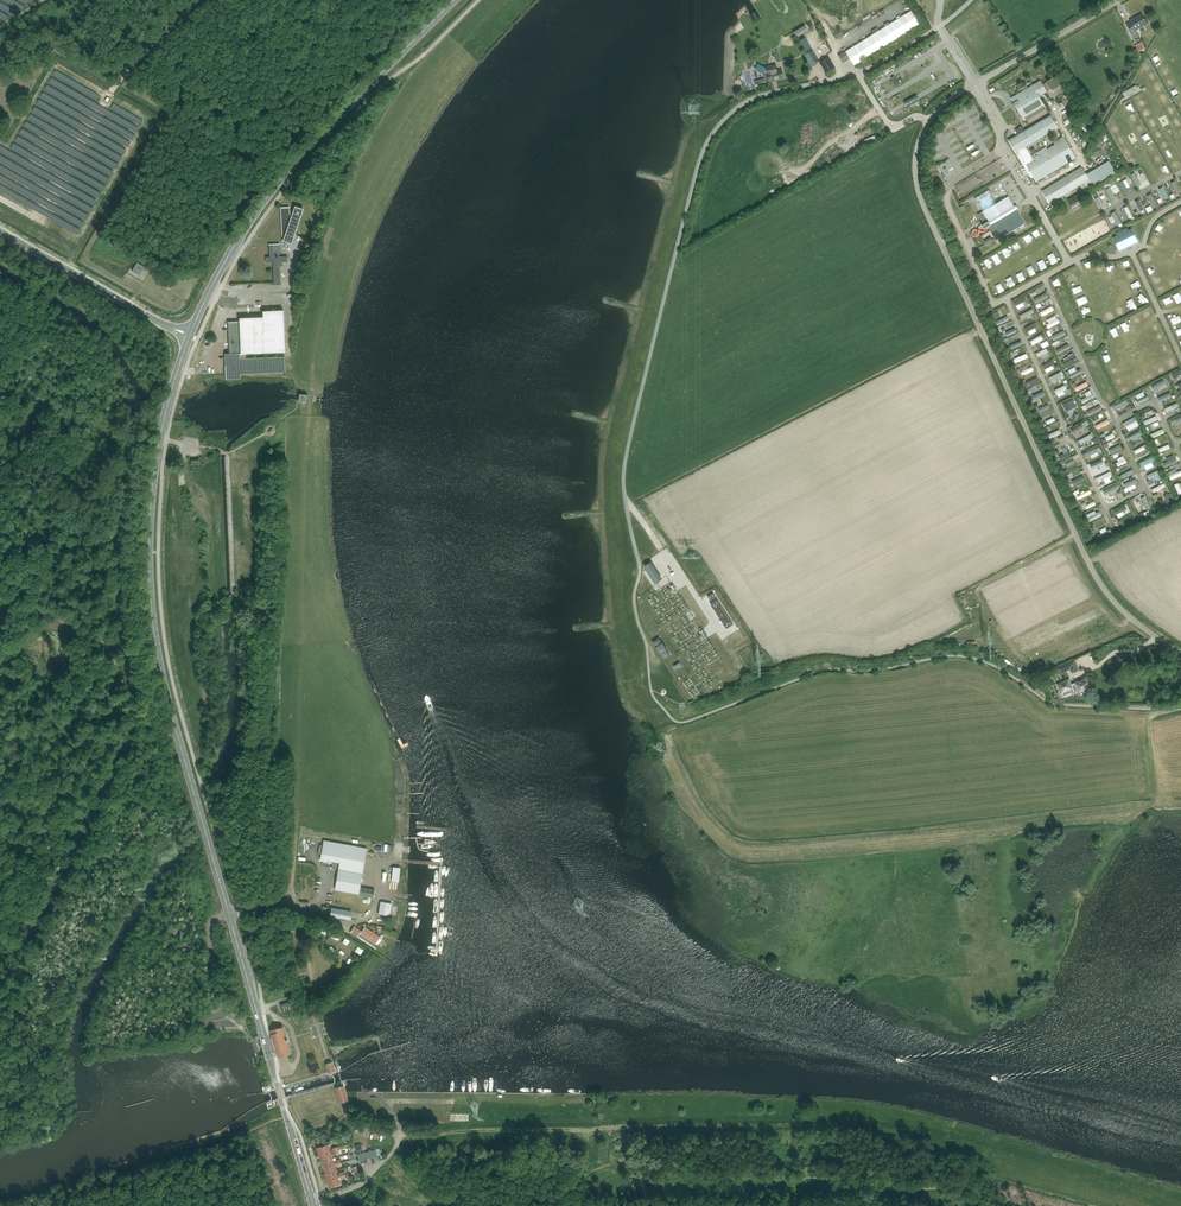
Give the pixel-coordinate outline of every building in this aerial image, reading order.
[(874,34),(846,52),(838,56),(843,63),(850,59),(854,65),(921,24),(913,10),(879,31),(877,28),(872,31),(874,34)] [(760,17),(757,11),(750,15),(754,21),(760,17)] [(1146,24),(1141,15),(1130,21),(1130,22),(1126,24),(1131,34),(1136,32),(1135,30),(1146,24)] [(804,24),(792,31),(795,36),(806,29),(804,24)] [(1160,41),(1163,35),(1158,33),(1155,38),(1160,41)] [(1138,51),(1139,52),(1144,49),(1140,43),(1136,46),(1138,51)] [(813,50),(804,55),(809,65),(815,61),(818,59),(813,50)] [(835,68),(829,57),(820,63),(826,73),(835,68)] [(782,69),(777,70),(776,64),(766,66),(766,69),(758,64),(756,70),(763,74),(767,73),(769,82),(784,78),(782,69)] [(1024,121),(1046,108),(1039,96),(1046,92),(1045,90),(1050,87),(1052,90),(1059,86),(1054,77),(1046,81),(1047,82),(1042,85),(1040,81),(1011,98),(1024,121)] [(1136,85),(1122,93),(1125,97),(1138,90),(1136,85)] [(1172,117),(1178,121),(1180,118),(1175,113),(1172,117)] [(1018,135),(1008,141),(1031,179),(1033,177),(1036,182),(1076,158),(1063,137),(1053,143),(1054,145),(1047,149),(1046,147),(1031,156),(1026,147),(1058,128),(1050,115),(1024,131),(1022,126),(1015,130),(1017,133),(1018,135)] [(26,151),(23,160),(48,171),(50,167),(57,170),(62,158),(58,157),(69,132),(42,120),(31,146),(25,144),(23,150),(26,151)] [(67,143),(75,147),(78,139),(70,136),(67,143)] [(1094,161),(1097,166),(1103,163),(1100,157),(1094,161)] [(45,186),(20,173),(21,171),(0,160),(0,184),(3,179),(39,198),(45,186)] [(1109,161),(1086,175),(1093,186),(1116,172),(1109,161)] [(1081,167),(1041,191),(1049,204),(1080,185),(1084,192),(1093,186),(1086,175),(1081,167)] [(1134,172),(1129,174),(1136,187),(1141,184),(1134,172)] [(1132,190),(1129,184),(1125,186),(1121,178),(1117,181),(1124,194),(1132,190)] [(1174,178),(1170,180),(1176,192),(1179,190),(1174,178)] [(1108,185),(1110,184),(1109,181),(1102,185),(1112,200),(1115,198),(1108,185)] [(997,203),(989,190),(975,198),(983,212),(978,215),(983,224),(982,225),(984,229),(988,226),(996,241),(1024,224),(1016,210),(1018,209),(1018,208),(1016,205),(1014,206),(1008,197),(997,203)] [(1151,205),(1155,204),(1150,191),(1146,192),(1151,205)] [(1070,205),(1072,208),(1080,204),(1083,202),(1078,194),(1067,200),(1070,205)] [(1098,206),(1102,205),(1097,195),(1093,197),(1098,206)] [(1132,200),(1134,205),(1137,204),(1139,209),(1142,208),(1139,198),(1132,200)] [(1126,204),(1122,206),(1128,217),(1132,215),(1126,204)] [(281,207),(282,244),(291,244),(304,209),(295,206),(290,219),(290,207),(281,207)] [(1114,210),(1110,212),(1115,225),(1119,223),(1114,210)] [(1128,230),(1127,228),(1115,233),(1116,236),(1112,238),(1117,248),(1119,247),(1120,250),(1136,242),(1135,239),(1136,239),(1132,229),(1128,230)] [(287,259),(287,256),(279,257),(278,252),(278,244),(268,244),(268,245),(269,245),(270,257),(265,257),(266,263),(272,263),(273,265),(274,284),(273,284),(273,285),(274,285),(280,284),(279,262),(282,262),(287,262),(287,259)] [(139,276),(144,267),(137,262),(132,271),(139,276)] [(1007,286),(1012,283),(1008,275),(1003,278),(1007,286)] [(1036,302),(1048,297),(1045,291),(1033,296),(1036,302)] [(1026,300),(1024,296),(1013,301),(1015,305),(1026,300)] [(1051,304),(1039,310),(1041,316),(1053,310),(1051,304)] [(1021,319),(1034,312),(1031,307),(1018,314),(1021,319)] [(1141,310),(1145,318),(1150,316),(1145,308),(1141,310)] [(240,374),(285,372),(284,357),(240,359),(239,354),(285,352),(283,310),(262,311),(263,317),(239,318),(239,322),(227,322),(227,323),(228,323),(230,354),(225,354),(226,379),(241,379),(240,374)] [(996,318),(999,323),(1008,319),(1006,314),(996,318)] [(1048,328),(1059,323),(1056,318),(1046,323),(1048,328)] [(1034,321),(1024,326),(1026,331),(1036,327),(1034,321)] [(1155,334),(1159,340),(1164,337),(1160,331),(1155,334)] [(1031,343),(1042,338),(1040,334),(1029,339),(1031,343)] [(1017,337),(1008,340),(1011,347),(1020,344),(1017,337)] [(1057,338),(1050,343),(1053,348),(1060,344),(1057,338)] [(1056,354),(1071,347),(1069,342),(1054,350),(1056,354)] [(1035,351),(1037,356),(1040,355),(1042,358),(1049,356),(1045,347),(1035,351)] [(1025,351),(1012,356),(1014,362),(1027,357),(1025,351)] [(1061,361),(1064,366),(1077,359),(1075,354),(1061,361)] [(1043,368),(1054,365),(1052,360),(1042,362),(1043,368)] [(1031,364),(1020,367),(1021,373),(1032,370),(1031,364)] [(1067,374),(1069,378),(1081,372),(1079,367),(1067,374)] [(1059,371),(1047,375),(1049,380),(1061,376),(1059,371)] [(1026,387),(1036,382),(1035,378),(1024,382),(1026,387)] [(1161,378),(1152,382),(1154,387),(1163,383),(1161,378)] [(1073,385),(1075,390),(1087,384),(1085,379),(1073,385)] [(1055,393),(1066,388),(1064,383),(1053,388),(1055,393)] [(1030,395),(1033,399),(1043,394),(1041,390),(1030,395)] [(1082,402),(1093,396),(1091,391),(1079,397),(1082,402)] [(1144,393),(1141,394),(1140,391),(1136,393),(1137,396),(1132,398),(1134,403),(1146,398),(1144,393)] [(299,394),(298,402),(307,402),(308,395),(302,394),(299,394)] [(1071,410),(1070,408),(1074,406),(1071,397),(1062,401),(1066,412),(1071,410)] [(1115,408),(1127,402),(1125,397),(1113,403),(1115,408)] [(1175,411),(1178,410),(1176,401),(1165,403),(1167,412),(1175,410),(1175,411)] [(1039,412),(1049,407),(1047,403),(1037,407),(1039,412)] [(1087,409),(1089,414),(1099,408),(1097,403),(1087,409)] [(1093,420),(1102,416),(1100,411),(1091,416),(1093,420)] [(1153,412),(1141,417),(1143,422),(1155,417),(1153,412)] [(1133,414),(1121,420),(1124,425),(1135,419),(1133,414)] [(1180,419),(1180,414),(1170,420),(1172,424),(1180,419)] [(1096,427),(1108,422),(1107,417),(1094,422),(1096,427)] [(1087,428),(1085,424),(1082,426),(1080,422),(1071,426),(1073,431),(1079,429),(1080,431),(1087,428)] [(1049,437),(1060,432),(1058,427),(1047,432),(1049,437)] [(1103,434),(1105,439),(1114,435),(1111,430),(1103,434)] [(1081,441),(1092,436),(1090,431),(1079,436),(1081,441)] [(1118,441),(1107,446),(1110,452),(1121,447),(1118,441)] [(1167,441),(1157,446),(1159,451),(1169,447),(1167,441)] [(1135,451),(1144,447),(1141,442),(1130,449),(1135,456),(1137,455),(1135,451)] [(1092,444),(1085,448),(1088,453),(1095,449),(1092,444)] [(1137,458),(1140,465),(1146,463),(1147,466),(1153,464),(1149,454),(1137,458)] [(1112,461),(1115,465),(1125,460),(1123,455),(1112,461)] [(1170,455),(1161,458),(1164,466),(1173,462),(1170,455)] [(1091,460),(1093,465),(1104,461),(1102,456),(1091,460)] [(1065,465),(1068,470),(1077,466),(1074,461),(1065,465)] [(1156,479),(1161,477),(1155,467),(1145,473),(1147,477),(1153,474),(1156,479)] [(1129,468),(1117,473),(1119,478),(1131,473),(1129,468)] [(1169,474),(1167,475),(1168,479),(1179,474),(1177,470),(1175,471),(1173,468),(1168,470),(1169,474)] [(1109,480),(1107,474),(1110,473),(1108,469),(1097,474),(1100,480),(1102,479),(1104,482),(1109,480)] [(1081,474),(1078,476),(1077,473),(1072,475),(1073,478),(1069,480),(1071,484),(1083,479),(1081,474)] [(1121,481),(1123,487),(1135,482),(1133,477),(1121,481)] [(1180,492),(1180,489),(1177,480),(1172,482),(1178,493),(1180,492)] [(1162,481),(1150,487),(1153,491),(1165,485),(1162,481)] [(1104,486),(1107,495),(1111,494),(1110,490),(1117,487),(1115,482),(1104,486)] [(1076,488),(1077,491),(1079,491),(1081,495),(1089,492),(1088,487),(1081,489),(1080,487),(1076,488)] [(1145,496),(1140,498),(1145,508),(1149,506),(1145,496)] [(1092,499),(1083,504),(1085,507),(1094,502),(1092,499)] [(1115,514),(1126,511),(1125,507),(1122,508),(1121,504),(1113,506),(1115,514)] [(1086,515),(1088,519),(1100,515),(1099,511),(1086,515)] [(1105,518),(1091,524),(1093,529),(1107,524),(1105,518)] [(651,563),(645,567),(655,582),(661,578),(651,563)] [(733,624),(718,600),(711,604),(727,629),(733,624)] [(654,642),(653,643),(656,647),(655,648),(660,655),(661,655),(664,659),(670,655),(667,650),(663,643),(662,643),(659,639),(654,642)] [(672,662),(674,666),(680,663),(678,658),(672,662)] [(1056,667),(1055,667),(1058,675),(1070,670),(1072,674),(1079,670),(1076,664),(1074,659),(1056,667)] [(1061,693),(1072,688),(1074,692),(1077,691),(1078,693),(1091,688),(1086,677),(1075,682),(1075,683),(1071,684),(1068,680),(1058,685),(1061,693)] [(358,894),(360,885),(367,848),(324,840),(320,859),(339,863),(334,890),(358,894)] [(359,894),(363,895),(363,894),(374,896),(375,888),(361,885),(359,894)] [(389,915),(391,904),(381,902),(379,914),(389,915)] [(338,917),(350,919),(351,913),(351,912),(332,908),(330,918),(338,919),(338,917)] [(354,926),(351,932),(350,933),(356,937),(361,931),(354,926)] [(378,936),(365,927),(360,934),(374,943),(378,936)] [(292,1010),(290,1002),(280,1005),(283,1013),(292,1010)] [(271,1031),(278,1056),(286,1054),(290,1053),(286,1040),(287,1040),(287,1039),(286,1039),(282,1027),(276,1029),(272,1030),(271,1031)] [(325,1064),(328,1073),(335,1071),(332,1062),(325,1064)] [(348,1099),(344,1085),(334,1088),(338,1102),(348,1099)] [(333,1150),(330,1151),(328,1144),(323,1146),(322,1146),(317,1147),(319,1155),(320,1155),(338,1150),(337,1147),(332,1148),(333,1150)] [(359,1160),(377,1156),(381,1154),(379,1149),(375,1150),(357,1154),(359,1160)] [(322,1161),(332,1158),(331,1155),(334,1154),(339,1153),(338,1150),(320,1155),(322,1161)] [(323,1167),(341,1162),(340,1159),(335,1161),(336,1162),(333,1163),(332,1158),(322,1161),(323,1167)] [(325,1173),(335,1171),(334,1167),(337,1167),(342,1165),(341,1162),(323,1167),(325,1173)] [(327,1180),(344,1175),(343,1172),(339,1173),(339,1175),(337,1175),(335,1171),(325,1173),(327,1180)] [(344,1175),(327,1180),(329,1186),(333,1185),(334,1184),(339,1183),(337,1178),(340,1177),(340,1179),(345,1178),(344,1175)] [(404,1190),(408,1187),(403,1180),(399,1183),(404,1190)]
